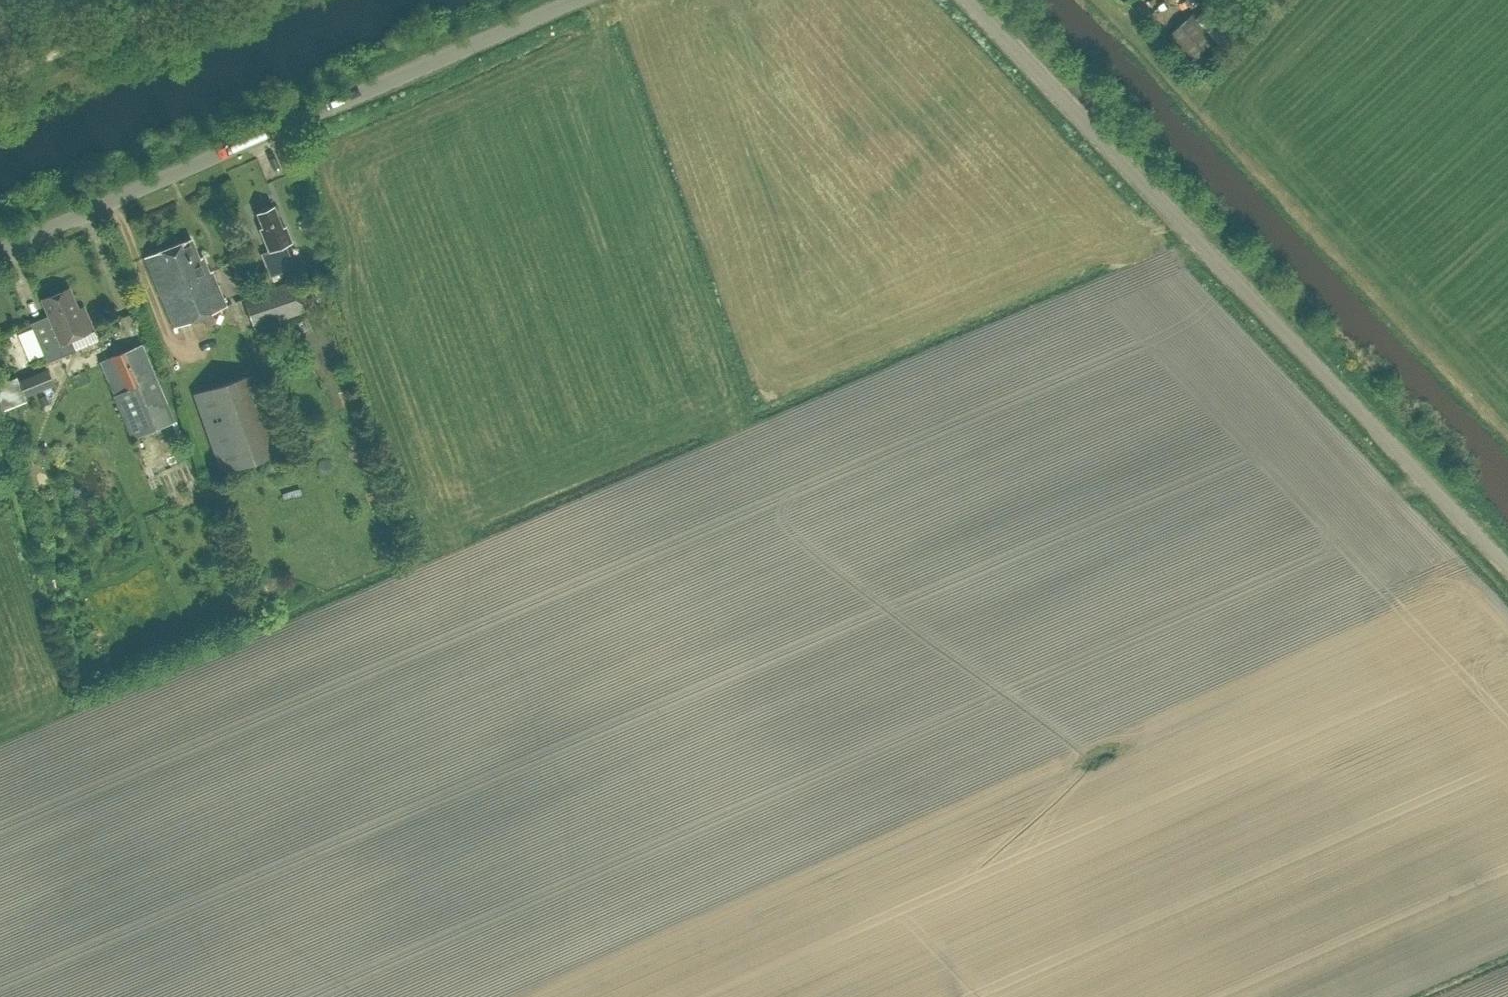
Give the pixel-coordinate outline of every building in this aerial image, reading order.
[(1193,13),(1170,35),(1200,68),(1241,30),(1230,18),(1227,20),(1213,5),(1198,19),(1193,13)] [(272,207),(256,213),(262,227),(259,229),(267,250),(269,254),(262,257),(271,280),(288,273),(295,270),(285,244),(290,242),(290,241),(284,226),(281,227),(272,207)] [(190,239),(144,258),(173,327),(225,305),(211,272),(208,273),(201,258),(198,259),(190,239)] [(292,280),(242,298),(253,329),(303,311),(292,280)] [(48,316),(30,323),(46,363),(75,350),(71,339),(93,330),(83,307),(78,310),(69,288),(41,300),(48,316)] [(132,439),(175,420),(142,343),(100,361),(115,394),(113,395),(132,439)] [(48,369),(19,381),(25,396),(54,385),(48,369)] [(192,394),(219,473),(278,452),(251,373),(192,394)] [(26,400),(16,375),(0,382),(0,411),(26,400)]
